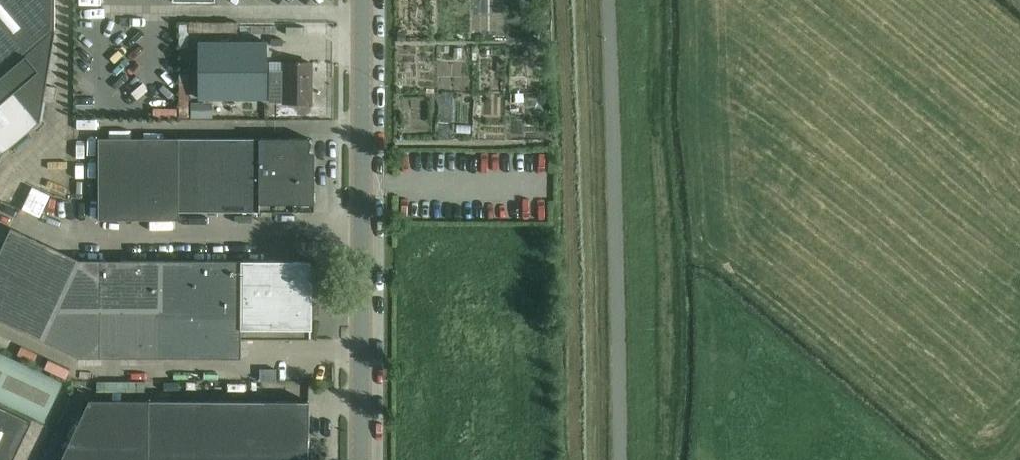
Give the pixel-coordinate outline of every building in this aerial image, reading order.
[(40,122),(56,29),(55,0),(0,0),(0,77),(40,122)] [(506,31),(497,31),(497,41),(506,40),(506,31)] [(267,99),(267,43),(199,43),(199,99),(267,99)] [(311,63),(283,63),(283,72),(270,72),(270,103),(283,103),(283,104),(311,104),(311,63)] [(3,154),(40,122),(0,77),(0,161),(3,154)] [(211,101),(190,100),(190,114),(210,115),(211,101)] [(309,172),(309,139),(178,138),(178,142),(157,142),(157,178),(97,178),(97,219),(178,219),(178,212),(314,213),(314,172),(309,172)] [(47,157),(49,167),(69,165),(68,155),(47,157)] [(51,199),(61,201),(64,181),(45,178),(38,221),(47,223),(51,199)] [(77,359),(160,358),(240,359),(240,340),(309,341),(309,319),(317,314),(317,306),(309,301),(309,262),(160,261),(79,261),(11,228),(0,251),(0,321),(77,359)] [(62,383),(0,354),(0,402),(43,422),(62,383)] [(67,447),(61,459),(308,459),(309,402),(89,401),(67,447)] [(31,423),(0,408),(0,459),(14,459),(31,423)]
